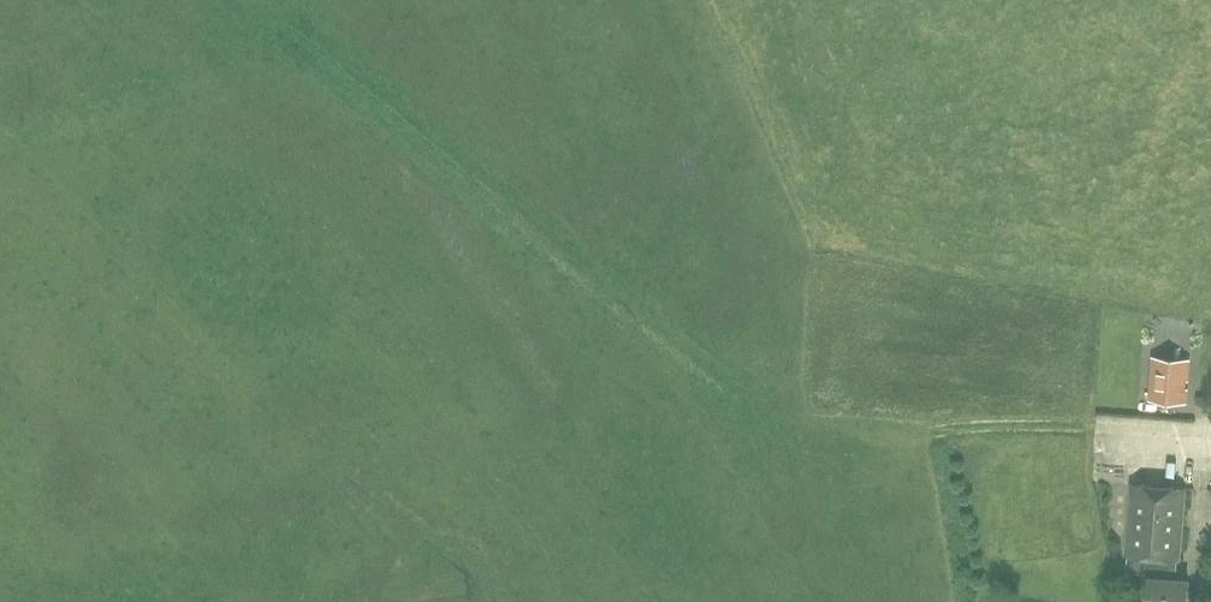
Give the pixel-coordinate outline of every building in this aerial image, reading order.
[(1161,380),(1158,380),(1156,399),(1192,402),(1193,396),(1196,360),(1160,357),(1159,371),(1162,372),(1161,380)] [(1188,579),(1169,578),(1171,559),(1180,560),(1186,487),(1131,483),(1125,555),(1153,558),(1152,577),(1148,576),(1146,601),(1186,601),(1188,579)]
